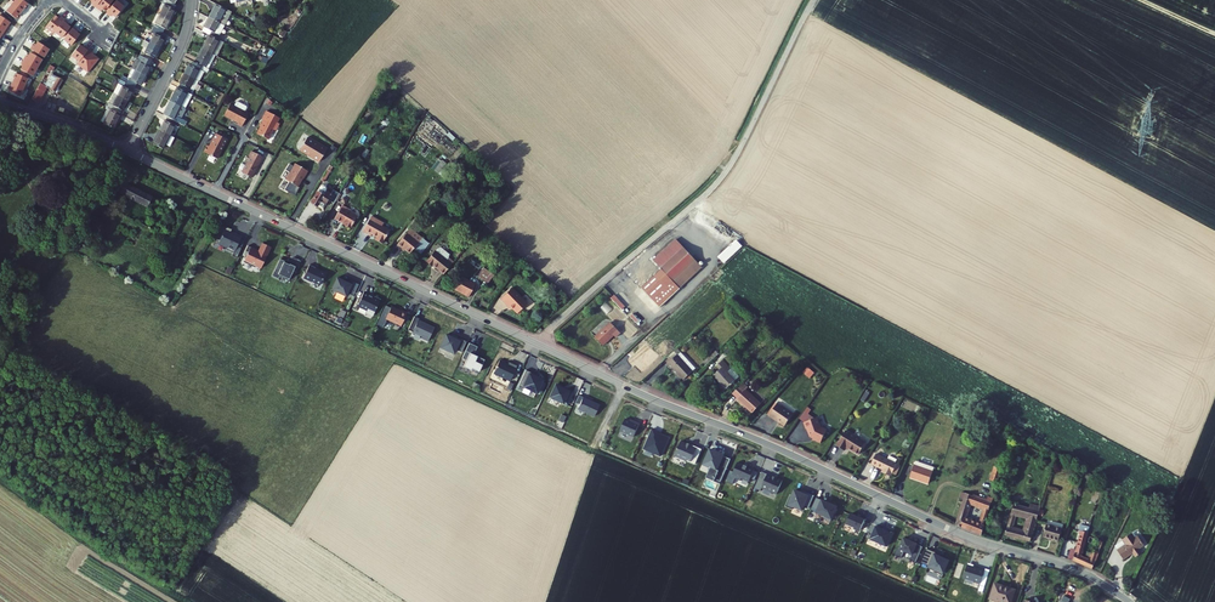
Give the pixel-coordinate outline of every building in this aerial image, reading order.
[(12,4),(22,11),(28,4),(23,0),(15,0),(12,4)] [(110,13),(120,0),(107,0),(105,3),(104,5),(108,8),(106,10),(110,13)] [(127,6),(120,0),(110,13),(114,15),(115,13),(119,16),(127,6)] [(173,0),(166,14),(177,20),(182,10),(181,9),(183,5),(181,4),(174,1),(173,0)] [(12,4),(6,11),(16,19),(22,11),(12,4)] [(223,26),(230,12),(220,7),(212,20),(223,26)] [(60,14),(52,24),(60,30),(69,18),(66,15),(64,17),(60,14)] [(166,14),(164,18),(174,26),(177,20),(166,14)] [(0,15),(0,27),(7,32),(10,28),(7,27),(10,22),(0,15)] [(60,30),(68,36),(71,32),(75,27),(76,26),(72,23),(73,21),(69,18),(60,30)] [(159,27),(169,32),(171,29),(172,30),(174,26),(164,18),(159,27)] [(218,35),(223,26),(212,20),(207,30),(216,34),(213,39),(223,44),(226,39),(218,35)] [(69,38),(77,43),(85,33),(81,30),(82,28),(79,25),(76,28),(72,33),(69,38)] [(159,37),(156,43),(166,48),(171,39),(167,37),(169,32),(159,27),(157,32),(161,34),(159,37)] [(154,34),(151,40),(156,43),(159,37),(154,34)] [(212,38),(205,52),(216,58),(223,44),(213,39),(212,38)] [(145,55),(149,57),(158,61),(160,58),(161,58),(166,48),(156,43),(151,40),(148,46),(150,47),(153,48),(151,53),(147,51),(145,55)] [(33,45),(30,49),(44,57),(49,49),(37,42),(35,46),(33,45)] [(84,61),(94,47),(91,44),(89,47),(85,43),(77,55),(84,61)] [(98,50),(94,47),(84,61),(82,63),(94,72),(104,58),(97,52),(98,50)] [(26,56),(24,60),(37,68),(42,59),(31,52),(28,57),(26,56)] [(205,52),(201,61),(202,61),(200,65),(206,68),(210,70),(216,58),(205,52)] [(149,57),(142,70),(152,75),(157,66),(156,66),(158,61),(149,57)] [(37,68),(24,60),(21,64),(23,65),(21,69),(32,76),(37,68)] [(193,66),(188,76),(198,82),(206,68),(200,65),(197,64),(195,67),(193,66)] [(208,74),(210,70),(206,68),(198,82),(203,84),(208,74)] [(133,78),(131,82),(141,87),(143,83),(147,85),(152,75),(142,70),(137,80),(133,78)] [(17,74),(13,82),(24,87),(28,78),(17,74)] [(53,75),(49,84),(44,82),(35,99),(43,103),(51,87),(53,88),(58,77),(53,75)] [(184,87),(182,91),(191,95),(198,82),(188,76),(183,86),(184,87)] [(69,83),(58,77),(53,88),(63,94),(69,83)] [(13,82),(9,91),(20,96),(24,87),(13,82)] [(131,82),(124,96),(135,101),(140,92),(139,91),(141,87),(131,82)] [(184,109),(191,95),(182,91),(181,90),(174,104),(184,109)] [(124,96),(117,109),(127,114),(129,110),(131,110),(135,101),(124,96)] [(174,104),(169,113),(170,113),(167,117),(171,119),(181,124),(183,120),(180,118),(184,109),(174,104)] [(251,114),(233,105),(227,117),(240,124),(240,126),(244,128),(251,114)] [(110,123),(117,109),(113,107),(106,121),(110,123)] [(117,109),(110,123),(121,128),(128,115),(127,114),(117,109)] [(282,120),(268,113),(264,121),(266,122),(259,136),(270,142),(276,132),(278,133),(281,126),(279,125),(282,120)] [(168,123),(163,133),(174,138),(181,124),(171,119),(169,123),(168,123)] [(167,152),(174,138),(163,133),(156,146),(167,152)] [(209,148),(206,155),(219,162),(229,143),(218,136),(211,149),(209,148)] [(327,149),(307,138),(300,151),(308,156),(311,157),(311,158),(319,163),(327,149)] [(264,159),(253,153),(248,163),(250,164),(244,174),(253,179),(264,159)] [(295,164),(286,181),(299,188),(301,183),(302,182),(301,182),(301,181),(300,181),(302,178),(304,179),(308,172),(295,164)] [(327,170),(321,181),(324,183),(330,172),(327,170)] [(150,204),(156,193),(126,178),(121,188),(150,204)] [(111,206),(121,188),(117,186),(107,204),(111,206)] [(337,200),(341,193),(335,190),(332,194),(328,192),(327,192),(327,191),(326,189),(324,188),(322,188),(321,189),(319,193),(313,204),(319,207),(319,206),(322,207),(323,206),(325,208),(327,205),(326,205),(329,200),(335,204),(337,200)] [(351,212),(352,210),(344,205),(336,219),(343,222),(347,223),(346,225),(353,228),(359,216),(351,212)] [(372,216),(363,231),(371,236),(373,234),(378,237),(376,239),(383,243),(390,230),(382,226),(384,223),(372,216)] [(232,246),(240,250),(244,244),(247,237),(248,235),(237,230),(239,227),(233,224),(226,240),(234,244),(232,246)] [(410,229),(406,233),(418,243),(422,239),(410,229)] [(418,243),(406,233),(396,245),(400,248),(401,247),(406,251),(409,254),(413,249),(420,255),(429,243),(425,239),(423,239),(422,239),(418,243)] [(717,255),(724,262),(742,245),(736,238),(717,255)] [(261,263),(266,265),(276,244),(268,240),(264,249),(259,247),(259,245),(254,243),(252,248),(254,249),(249,260),(261,265),(261,263)] [(681,289),(703,268),(676,240),(654,261),(662,270),(673,281),(681,289)] [(444,274),(454,263),(449,259),(450,256),(441,249),(438,251),(436,253),(435,252),(426,262),(432,267),(433,266),(438,269),(444,274)] [(286,273),(294,277),(301,264),(296,261),(295,262),(290,260),(290,258),(286,256),(278,273),(284,276),(286,273)] [(318,278),(325,282),(331,271),(321,266),(322,265),(315,262),(309,275),(318,279),(318,278)] [(491,287),(498,279),(478,262),(474,266),(485,276),(482,279),(491,287)] [(642,288),(653,300),(673,281),(662,270),(642,288)] [(343,275),(337,286),(351,293),(353,290),(357,292),(359,288),(355,286),(357,281),(352,279),(351,280),(348,279),(349,278),(343,275)] [(469,296),(474,286),(461,280),(456,290),(469,296)] [(653,300),(661,308),(681,289),(673,281),(653,300)] [(512,288),(501,299),(508,305),(509,304),(518,313),(528,304),(512,288)] [(372,310),(379,313),(387,296),(379,292),(378,294),(375,292),(375,291),(370,289),(366,297),(365,296),(362,302),(373,307),(372,310)] [(617,297),(614,299),(622,309),(625,306),(617,297)] [(397,304),(392,316),(407,323),(410,318),(412,313),(413,310),(408,307),(407,309),(404,308),(404,307),(397,304)] [(420,314),(415,327),(429,333),(428,336),(434,339),(440,325),(424,318),(425,316),(420,314)] [(596,337),(604,345),(615,335),(617,337),(622,333),(612,322),(596,337)] [(452,332),(447,345),(460,351),(461,347),(467,350),(472,339),(463,334),(462,336),(452,332)] [(475,340),(468,355),(473,357),(469,363),(477,367),(478,366),(485,369),(491,357),(480,352),(483,344),(475,340)] [(693,369),(676,350),(665,361),(668,364),(666,365),(681,381),(693,369)] [(705,365),(717,355),(714,352),(703,362),(705,365)] [(505,358),(500,370),(516,378),(523,363),(515,359),(514,362),(505,358)] [(730,373),(721,363),(715,369),(718,373),(712,378),(725,393),(734,385),(726,376),(730,373)] [(809,377),(814,372),(808,365),(802,371),(809,377)] [(532,367),(525,383),(529,385),(531,384),(537,387),(536,388),(543,391),(549,377),(536,372),(537,369),(532,367)] [(563,382),(557,394),(573,402),(579,390),(572,387),(572,388),(570,387),(570,386),(563,382)] [(752,389),(747,384),(737,393),(742,398),(740,399),(754,415),(765,406),(751,390),(752,389)] [(589,395),(584,406),(601,414),(605,402),(589,395)] [(780,425),(785,429),(794,418),(786,412),(786,410),(783,408),(781,408),(778,407),(769,419),(777,424),(778,423),(780,425)] [(800,420),(805,424),(816,420),(810,416),(813,411),(808,409),(800,420)] [(631,416),(626,428),(640,434),(645,421),(641,419),(640,420),(631,416)] [(822,429),(819,419),(816,420),(805,424),(807,431),(808,430),(811,438),(814,440),(813,441),(822,445),(828,432),(822,429)] [(659,427),(650,446),(667,453),(674,436),(663,431),(664,429),(659,427)] [(868,441),(848,429),(837,448),(844,453),(849,446),(861,453),(868,441)] [(687,438),(680,453),(692,458),(693,457),(701,461),(703,456),(699,454),(703,445),(697,443),(698,442),(694,440),(693,441),(687,438)] [(707,447),(703,445),(699,454),(703,456),(707,447)] [(727,479),(737,456),(730,453),(730,452),(716,446),(709,462),(717,465),(712,475),(720,478),(721,476),(727,479)] [(897,467),(898,466),(876,457),(872,467),(887,473),(886,476),(892,479),(893,476),(897,467)] [(744,460),(738,472),(755,479),(756,476),(761,478),(764,470),(760,468),(761,466),(754,463),(753,464),(744,460)] [(936,467),(921,463),(920,467),(915,466),(912,478),(931,483),(936,467)] [(1002,472),(996,470),(991,485),(997,487),(1002,472)] [(773,471),(767,485),(782,492),(788,478),(773,471)] [(796,493),(792,504),(799,507),(800,504),(808,508),(810,504),(815,506),(817,500),(812,498),(815,491),(810,489),(809,492),(801,488),(798,494),(796,493)] [(989,494),(988,499),(962,491),(960,498),(965,499),(957,524),(984,532),(986,526),(985,526),(989,511),(990,511),(994,496),(989,494)] [(823,495),(818,505),(824,507),(823,510),(831,513),(830,516),(837,519),(843,504),(823,495)] [(1015,507),(1007,535),(1030,541),(1038,513),(1015,507)] [(857,511),(852,522),(867,528),(871,517),(867,515),(867,516),(857,511)] [(883,523),(876,537),(892,544),(898,531),(888,527),(889,526),(883,523)] [(1077,551),(1076,553),(1082,555),(1088,540),(1090,533),(1091,527),(1083,524),(1081,530),(1083,531),(1077,551)] [(1062,529),(1047,525),(1043,537),(1050,539),(1050,538),(1059,541),(1062,529)] [(1143,552),(1140,547),(1145,543),(1138,535),(1135,537),(1131,532),(1123,539),(1126,544),(1118,550),(1125,559),(1132,554),(1131,552),(1134,550),(1135,552),(1138,556),(1143,552)] [(1074,558),(1074,559),(1092,567),(1096,559),(1104,538),(1092,534),(1090,533),(1088,540),(1095,543),(1091,557),(1082,555),(1076,553),(1076,554),(1075,553),(1074,558)] [(910,536),(905,547),(918,552),(916,558),(922,560),(929,544),(910,536)] [(933,546),(927,560),(942,567),(941,569),(949,572),(955,558),(941,552),(942,550),(933,546)] [(991,567),(974,563),(971,575),(988,580),(991,567)] [(997,581),(992,596),(1009,601),(1013,601),(1017,589),(997,581)]
